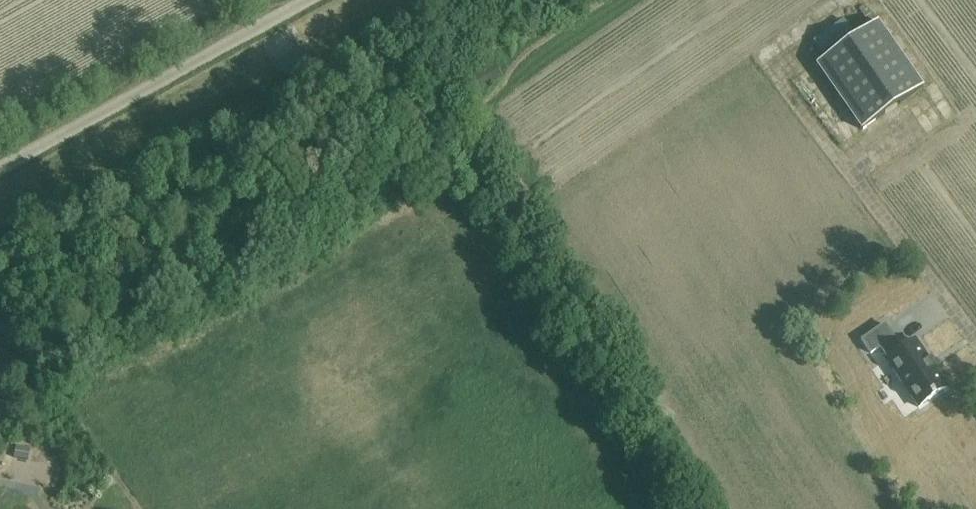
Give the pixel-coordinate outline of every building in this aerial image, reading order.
[(877,21),(817,64),(862,130),(923,88),(877,21)] [(884,325),(861,341),(870,354),(880,347),(888,359),(886,360),(918,408),(947,388),(936,373),(914,341),(901,350),(884,325)]
